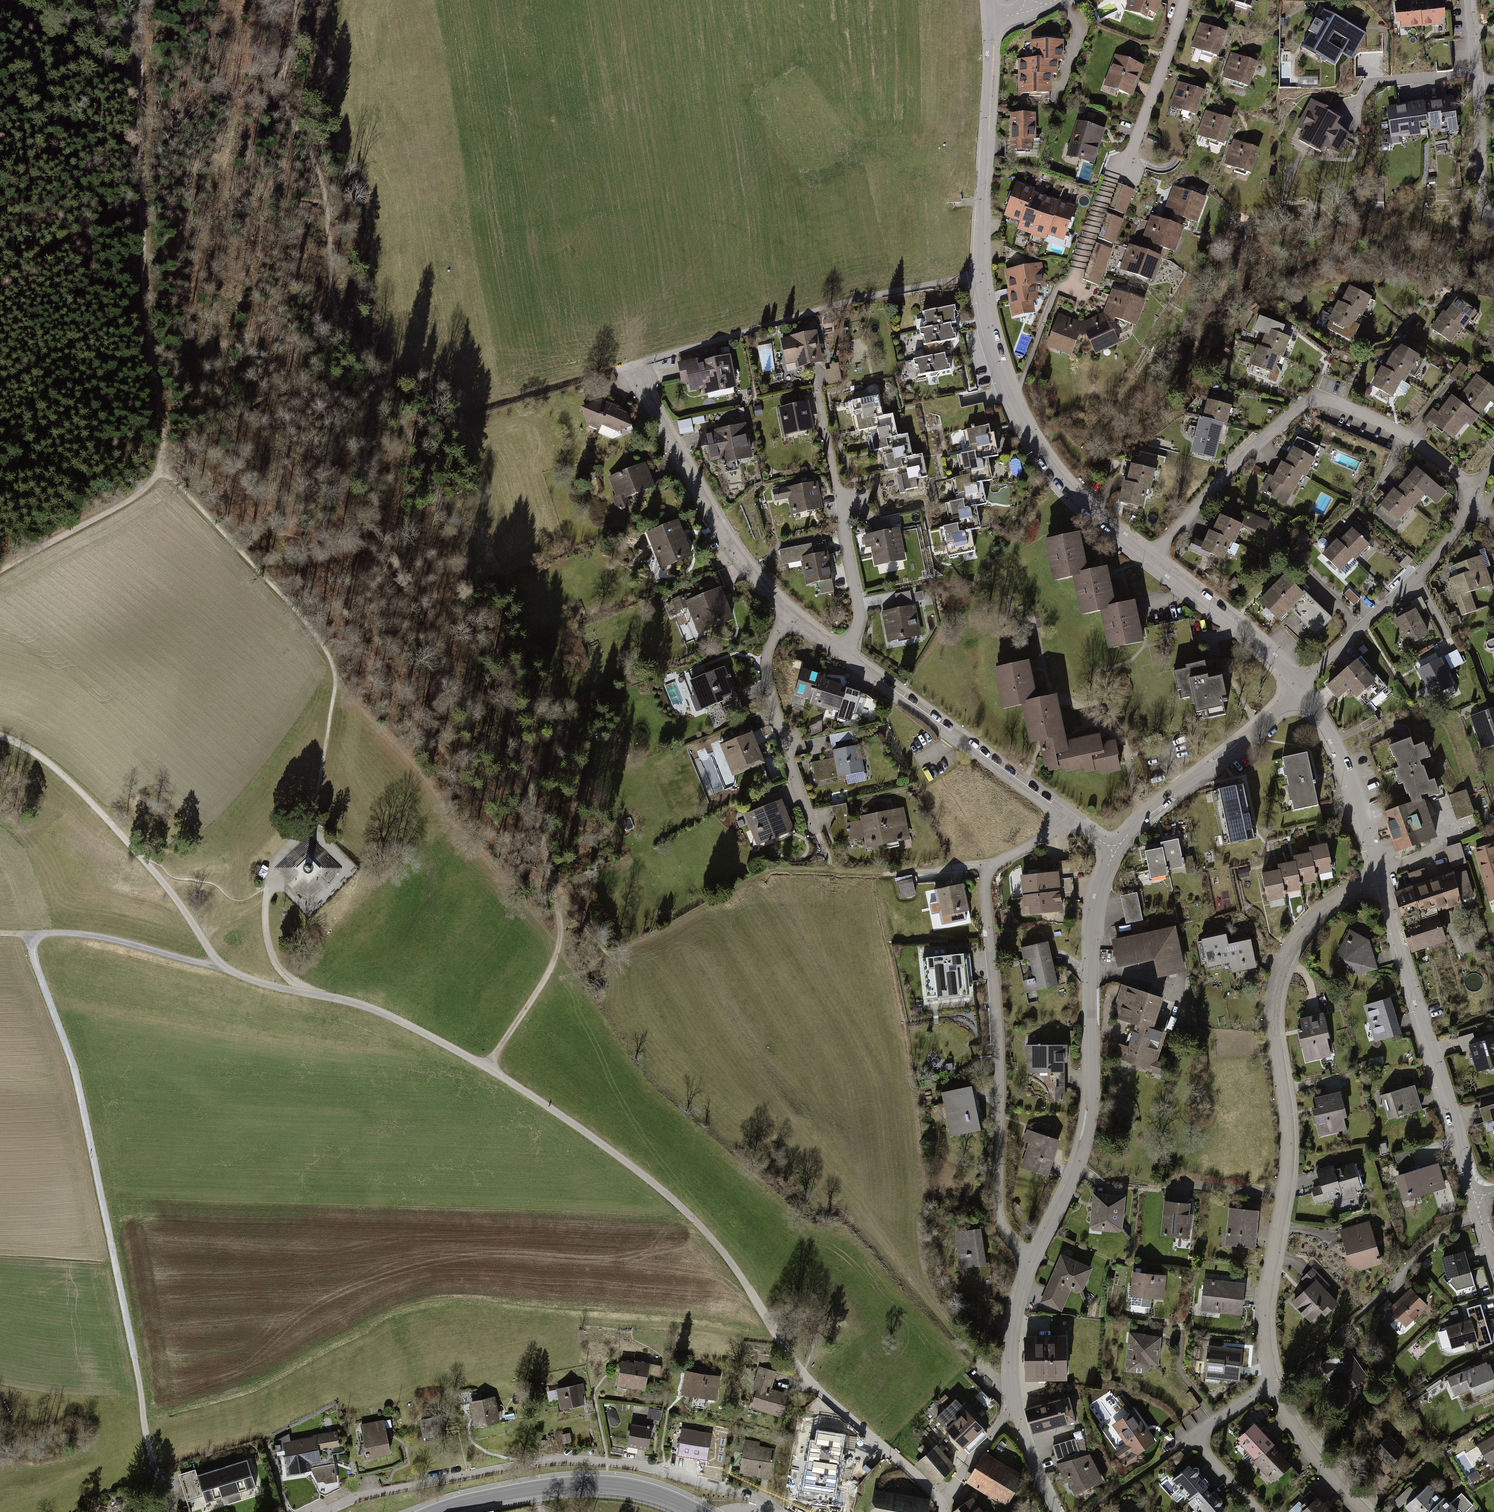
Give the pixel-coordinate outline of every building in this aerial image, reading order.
[(1162,0),(1129,0),(1125,9),(1154,20),(1162,0)] [(1443,0),(1409,0),(1395,1),(1397,22),(1401,22),(1401,27),(1446,23),(1443,0)] [(1363,34),(1324,11),(1304,47),(1320,56),(1327,45),(1349,58),(1363,34)] [(1225,31),(1201,22),(1192,46),(1217,55),(1225,31)] [(1061,40),(1031,40),(1032,56),(1017,56),(1018,93),(1052,92),(1052,72),(1057,72),(1057,58),(1062,58),(1061,40)] [(1249,86),(1258,61),(1231,53),(1222,77),(1249,86)] [(1144,65),(1114,55),(1104,84),(1133,95),(1144,65)] [(1204,90),(1179,81),(1170,105),(1196,115),(1204,90)] [(1454,96),(1386,105),(1391,144),(1404,143),(1403,136),(1422,134),(1421,129),(1431,127),(1431,132),(1458,129),(1454,96)] [(1330,107),(1311,98),(1297,126),(1304,129),(1298,140),(1322,152),(1325,146),(1341,152),(1351,134),(1337,123),(1340,117),(1328,111),(1330,107)] [(1232,119),(1206,111),(1197,135),(1224,143),(1232,119)] [(1095,114),(1089,112),(1086,119),(1093,121),(1095,114)] [(1034,113),(1010,113),(1010,149),(1030,149),(1030,139),(1034,139),(1034,113)] [(1103,127),(1076,119),(1065,156),(1091,164),(1103,127)] [(1260,148),(1233,139),(1225,163),(1251,172),(1260,148)] [(1236,170),(1234,177),(1244,181),(1247,174),(1236,170)] [(1034,187),(1016,180),(1003,215),(1021,222),(1019,228),(1043,237),(1044,233),(1062,240),(1075,207),(1033,190),(1034,187)] [(1134,187),(1123,183),(1114,209),(1125,213),(1134,187)] [(1128,242),(1119,267),(1149,278),(1159,253),(1166,256),(1169,249),(1173,250),(1181,227),(1173,224),(1177,214),(1196,221),(1205,197),(1175,186),(1162,218),(1151,214),(1139,246),(1128,242)] [(1123,217),(1112,213),(1103,238),(1114,242),(1123,217)] [(1110,249),(1100,245),(1088,280),(1098,283),(1110,249)] [(1041,263),(1005,269),(1012,315),(1035,311),(1032,297),(1038,296),(1036,283),(1043,282),(1041,263)] [(1372,296),(1349,284),(1341,301),(1360,311),(1359,313),(1362,315),(1372,296)] [(1081,321),(1059,313),(1047,344),(1071,353),(1078,334),(1085,333),(1095,354),(1119,343),(1109,322),(1113,318),(1136,327),(1146,301),(1113,289),(1104,312),(1081,321)] [(1477,311),(1457,296),(1445,313),(1463,326),(1466,328),(1477,311)] [(1341,301),(1338,300),(1328,319),(1329,320),(1326,327),(1353,340),(1360,325),(1355,322),(1359,313),(1360,311),(1341,301)] [(951,322),(956,321),(955,318),(958,316),(955,305),(923,311),(925,321),(924,322),(924,327),(951,322)] [(1445,313),(1443,311),(1431,327),(1452,342),(1463,326),(1445,313)] [(1284,325),(1259,315),(1253,330),(1264,334),(1260,345),(1280,353),(1279,356),(1283,357),(1291,336),(1282,333),(1284,325)] [(951,322),(924,327),(919,328),(921,338),(924,338),(926,345),(923,345),(925,356),(943,352),(942,345),(937,346),(937,343),(956,339),(955,334),(956,332),(955,327),(952,327),(951,322)] [(796,366),(822,361),(816,330),(781,336),(785,361),(795,359),(796,366)] [(1260,345),(1257,344),(1249,364),(1273,372),(1279,356),(1280,353),(1260,345)] [(1392,352),(1384,367),(1403,378),(1402,380),(1405,381),(1420,355),(1402,344),(1392,352)] [(920,375),(952,369),(950,358),(946,358),(944,352),(943,352),(925,356),(914,358),(915,364),(918,364),(920,375)] [(697,359),(674,363),(679,386),(686,384),(688,393),(700,391),(701,396),(736,389),(729,356),(698,363),(697,359)] [(831,368),(823,370),(826,384),(843,381),(839,362),(830,364),(831,368)] [(1384,367),(1382,366),(1371,384),(1394,396),(1402,380),(1403,378),(1384,367)] [(1458,398),(1479,416),(1490,401),(1493,404),(1493,387),(1476,373),(1458,398)] [(883,415),(879,394),(850,400),(858,432),(867,429),(871,451),(881,448),(886,470),(895,468),(900,493),(918,490),(916,479),(928,477),(923,453),(913,455),(909,432),(898,434),(893,412),(883,415)] [(1479,416),(1452,394),(1438,412),(1433,408),(1422,422),(1430,429),(1434,424),(1454,438),(1466,422),(1471,426),(1479,416)] [(601,398),(580,407),(587,424),(609,432),(611,429),(615,430),(631,425),(625,409),(601,398)] [(1232,405),(1207,399),(1202,417),(1224,423),(1223,426),(1226,427),(1232,405)] [(786,438),(816,431),(810,401),(779,408),(786,438)] [(1202,417),(1199,417),(1190,451),(1215,457),(1223,426),(1224,423),(1202,417)] [(753,456),(746,421),(698,430),(702,446),(707,445),(710,461),(719,459),(720,464),(724,463),(726,472),(739,469),(736,459),(753,456)] [(953,523),(938,527),(942,544),(947,543),(949,559),(977,553),(972,532),(982,530),(977,506),(988,505),(983,482),(991,481),(986,456),(998,454),(991,424),(963,431),(967,451),(955,453),(960,475),(953,476),(957,498),(948,500),(953,523)] [(1298,437),(1283,462),(1303,473),(1307,475),(1315,457),(1313,456),(1319,447),(1298,437)] [(656,485),(646,461),(609,477),(616,495),(612,497),(618,511),(623,509),(631,506),(627,498),(656,485)] [(1283,462),(1281,461),(1273,476),(1269,474),(1261,489),(1286,503),(1303,473),(1283,462)] [(1155,468),(1130,463),(1126,481),(1147,486),(1147,489),(1150,490),(1155,468)] [(1423,488),(1408,476),(1396,490),(1411,504),(1410,505),(1414,508),(1420,501),(1427,506),(1435,495),(1425,486),(1423,488)] [(1126,481),(1122,480),(1118,501),(1143,507),(1147,489),(1147,486),(1126,481)] [(792,515),(823,508),(817,481),(786,488),(772,491),(774,500),(788,497),(792,515)] [(1396,490),(1394,487),(1380,504),(1381,506),(1376,514),(1392,527),(1397,519),(1399,520),(1410,505),(1411,504),(1396,490)] [(1227,503),(1222,514),(1243,524),(1242,526),(1256,532),(1258,527),(1266,530),(1270,521),(1227,503)] [(1222,514),(1220,513),(1212,531),(1208,529),(1201,548),(1223,559),(1231,542),(1234,543),(1242,526),(1243,524),(1222,514)] [(1352,527),(1338,540),(1354,556),(1357,559),(1369,544),(1362,537),(1368,531),(1357,520),(1351,526),(1352,527)] [(677,522),(645,535),(660,570),(692,557),(677,522)] [(876,565),(907,560),(901,527),(863,535),(866,547),(871,545),(876,565)] [(1082,530),(1044,538),(1054,579),(1074,575),(1082,614),(1101,609),(1109,649),(1145,642),(1136,598),(1117,602),(1109,564),(1089,568),(1082,530)] [(1338,540),(1336,538),(1322,554),(1340,571),(1354,556),(1338,540)] [(836,590),(828,551),(815,554),(813,543),(780,550),(783,564),(802,560),(806,584),(819,581),(822,593),(836,590)] [(1471,594),(1492,586),(1481,556),(1444,570),(1456,600),(1461,615),(1476,609),(1471,594)] [(1304,592),(1283,576),(1258,601),(1279,620),(1289,609),(1304,592)] [(721,586),(686,602),(699,634),(734,620),(721,586)] [(1359,599),(1349,589),(1343,595),(1354,605),(1359,599)] [(910,591),(896,593),(898,604),(912,601),(910,591)] [(918,602),(926,600),(924,591),(916,593),(918,602)] [(1328,615),(1304,592),(1289,609),(1315,632),(1328,615)] [(670,614),(676,612),(671,601),(665,603),(670,614)] [(888,642),(923,635),(915,604),(881,611),(888,642)] [(1406,646),(1429,634),(1414,609),(1393,620),(1406,646)] [(1440,657),(1437,652),(1414,663),(1432,697),(1456,684),(1441,656),(1440,657)] [(1360,657),(1326,686),(1338,698),(1349,689),(1371,713),(1394,695),(1360,657)] [(1187,668),(1174,670),(1177,689),(1183,688),(1184,697),(1190,696),(1191,704),(1195,703),(1197,711),(1205,710),(1206,719),(1227,713),(1224,700),(1229,699),(1223,674),(1209,677),(1206,660),(1186,664),(1187,668)] [(1028,662),(994,669),(1002,709),(1023,705),(1031,745),(1043,743),(1049,774),(1068,770),(1070,777),(1102,771),(1103,776),(1122,773),(1116,740),(1101,743),(1099,733),(1065,740),(1056,694),(1035,698),(1028,662)] [(700,710),(736,696),(723,665),(688,680),(700,710)] [(820,672),(803,667),(793,695),(811,701),(818,676),(820,672)] [(842,684),(818,676),(811,701),(811,704),(832,711),(833,708),(840,710),(845,692),(840,691),(842,684)] [(847,686),(845,692),(840,710),(838,717),(851,721),(854,713),(855,714),(861,695),(860,695),(861,691),(847,686)] [(1493,745),(1493,707),(1470,717),(1482,750),(1493,745)] [(754,733),(720,747),(732,777),(766,763),(754,733)] [(1412,737),(1389,746),(1398,768),(1395,769),(1400,783),(1404,782),(1411,801),(1422,797),(1421,795),(1427,793),(1429,798),(1442,793),(1436,776),(1429,779),(1422,758),(1431,755),(1425,740),(1415,744),(1412,737)] [(859,745),(832,751),(834,758),(839,777),(865,771),(859,745)] [(1310,752),(1283,758),(1293,809),(1320,804),(1310,752)] [(834,758),(813,763),(816,781),(839,777),(834,758)] [(1226,841),(1254,836),(1243,783),(1215,789),(1226,841)] [(1466,793),(1450,799),(1457,820),(1473,815),(1466,793)] [(1381,813),(1396,852),(1437,836),(1422,797),(1411,801),(1381,813)] [(756,845),(794,831),(783,800),(745,815),(756,845)] [(883,844),(877,812),(860,815),(861,819),(851,821),(845,803),(831,806),(833,814),(835,814),(836,820),(835,820),(830,830),(834,842),(864,837),(867,848),(883,844)] [(910,839),(904,807),(877,812),(883,844),(910,839)] [(1162,841),(1163,847),(1167,869),(1185,866),(1179,838),(1162,841)] [(1278,870),(1263,873),(1267,900),(1286,897),(1285,889),(1303,886),(1303,881),(1319,879),(1318,873),(1332,871),(1328,843),(1310,846),(1311,851),(1294,854),(1295,860),(1277,863),(1278,870)] [(1466,865),(1459,844),(1444,849),(1451,870),(1466,865)] [(1474,852),(1491,903),(1493,902),(1493,846),(1474,852)] [(1163,847),(1146,850),(1151,878),(1168,875),(1167,869),(1163,847)] [(291,881),(310,901),(342,872),(325,854),(313,865),(304,855),(287,870),(294,878),(291,881)] [(1248,867),(1238,869),(1240,879),(1250,876),(1248,867)] [(1427,881),(1423,868),(1408,874),(1412,886),(1427,881)] [(1474,897),(1466,870),(1456,873),(1455,871),(1427,881),(1412,886),(1394,892),(1403,926),(1439,914),(1462,905),(1461,901),(1474,897)] [(1061,890),(1059,871),(1021,876),(1023,894),(1061,890)] [(915,880),(899,881),(900,897),(916,896),(915,880)] [(971,913),(964,885),(933,893),(940,921),(971,913)] [(1061,890),(1023,894),(1025,906),(1030,906),(1031,914),(1063,911),(1061,890)] [(1138,895),(1121,898),(1127,925),(1143,921),(1138,895)] [(1447,941),(1439,914),(1403,926),(1411,952),(1447,941)] [(1176,925),(1112,939),(1118,968),(1154,960),(1158,978),(1186,972),(1182,954),(1176,925)] [(1347,928),(1335,951),(1353,975),(1375,967),(1367,939),(1347,928)] [(1227,934),(1202,939),(1207,966),(1228,962),(1230,971),(1258,966),(1253,938),(1228,942),(1227,934)] [(1059,985),(1050,942),(1021,948),(1024,960),(1030,958),(1035,979),(1025,981),(1027,992),(1059,985)] [(923,1004),(973,1000),(969,953),(918,957),(923,1004)] [(1119,1044),(1114,1058),(1147,1068),(1147,1070),(1164,1075),(1168,1063),(1158,1061),(1168,1032),(1155,1028),(1165,998),(1123,984),(1110,1016),(1136,1025),(1130,1046),(1119,1044)] [(1390,997),(1363,1005),(1374,1042),(1401,1034),(1390,997)] [(1321,1011),(1297,1017),(1300,1030),(1295,1031),(1303,1061),(1329,1055),(1324,1037),(1327,1036),(1321,1011)] [(1493,1068),(1493,1034),(1473,1039),(1472,1034),(1459,1037),(1462,1051),(1469,1049),(1476,1073),(1493,1068)] [(1067,1047),(1029,1046),(1028,1074),(1067,1075),(1067,1047)] [(956,1066),(972,1064),(971,1052),(954,1054),(956,1066)] [(1055,1100),(1066,1099),(1066,1082),(1055,1083),(1055,1100)] [(1415,1085),(1382,1094),(1388,1117),(1421,1109),(1415,1085)] [(952,1140),(984,1133),(975,1087),(943,1094),(952,1140)] [(1338,1091),(1311,1098),(1313,1107),(1309,1108),(1317,1136),(1345,1129),(1342,1116),(1344,1116),(1338,1091)] [(1477,1108),(1485,1132),(1492,1130),(1493,1137),(1493,1108),(1492,1103),(1477,1108)] [(1051,1180),(1062,1143),(1028,1131),(1016,1168),(1051,1180)] [(1318,1185),(1309,1188),(1314,1203),(1334,1197),(1335,1201),(1356,1195),(1354,1191),(1360,1189),(1352,1162),(1332,1168),(1330,1164),(1313,1169),(1318,1185)] [(1445,1190),(1437,1164),(1396,1175),(1403,1201),(1445,1190)] [(1123,1233),(1127,1196),(1092,1193),(1090,1230),(1123,1233)] [(1193,1203),(1164,1201),(1161,1236),(1190,1239),(1193,1203)] [(1261,1211),(1229,1208),(1225,1246),(1256,1249),(1261,1211)] [(1354,1273),(1382,1264),(1368,1221),(1340,1230),(1354,1273)] [(989,1280),(982,1229),(955,1232),(961,1278),(979,1276),(977,1266),(980,1266),(982,1281),(989,1280)] [(1061,1253),(1039,1304),(1064,1315),(1074,1291),(1085,1295),(1096,1268),(1061,1253)] [(1448,1280),(1473,1273),(1468,1253),(1443,1260),(1448,1280)] [(1329,1284),(1313,1268),(1302,1280),(1309,1287),(1292,1303),(1309,1321),(1319,1311),(1323,1316),(1337,1302),(1324,1289),(1329,1284)] [(1164,1302),(1167,1278),(1136,1274),(1133,1298),(1164,1302)] [(1243,1316),(1246,1282),(1204,1279),(1202,1313),(1243,1316)] [(1429,1307),(1413,1290),(1395,1306),(1389,1299),(1375,1311),(1387,1327),(1398,1318),(1407,1327),(1429,1307)] [(1487,1325),(1484,1313),(1470,1318),(1471,1320),(1445,1327),(1451,1350),(1480,1341),(1475,1327),(1487,1325)] [(1159,1366),(1162,1336),(1129,1332),(1125,1372),(1141,1373),(1145,1373),(1148,1372),(1150,1369),(1152,1365),(1159,1366)] [(1067,1336),(1026,1335),(1025,1380),(1066,1381),(1067,1336)] [(1345,1346),(1318,1364),(1329,1380),(1334,1377),(1344,1393),(1366,1377),(1345,1346)] [(1206,1380),(1241,1384),(1244,1350),(1209,1347),(1206,1380)] [(651,1365),(621,1361),(617,1387),(647,1392),(651,1365)] [(1474,1398),(1493,1389),(1493,1375),(1489,1362),(1467,1372),(1444,1381),(1451,1398),(1471,1390),(1474,1398)] [(749,1411),(785,1421),(792,1395),(773,1390),(778,1372),(760,1368),(749,1411)] [(715,1402),(719,1377),(685,1370),(681,1395),(715,1402)] [(585,1404),(581,1383),(556,1388),(559,1408),(585,1404)] [(474,1429),(503,1421),(496,1396),(467,1404),(474,1429)] [(937,1418),(968,1452),(990,1429),(958,1396),(937,1418)] [(1071,1396),(1025,1407),(1033,1434),(1078,1423),(1071,1396)] [(1156,1443),(1134,1411),(1113,1425),(1128,1446),(1114,1454),(1122,1466),(1156,1443)] [(434,1416),(415,1419),(419,1440),(438,1436),(434,1416)] [(382,1419),(358,1424),(364,1457),(388,1452),(382,1419)] [(648,1448),(652,1423),(632,1419),(627,1445),(648,1448)] [(1253,1420),(1234,1438),(1254,1460),(1253,1461),(1273,1482),(1291,1465),(1273,1446),(1276,1444),(1253,1420)] [(714,1432),(682,1427),(678,1454),(710,1458),(714,1432)] [(288,1433),(273,1441),(275,1451),(283,1450),(286,1468),(320,1462),(318,1450),(338,1447),(335,1431),(289,1439),(288,1433)] [(834,1493),(844,1437),(818,1432),(816,1443),(812,1442),(804,1488),(834,1493)] [(1403,1452),(1388,1435),(1371,1451),(1386,1467),(1403,1452)] [(1486,1442),(1493,1456),(1493,1437),(1486,1442)] [(1051,1444),(1056,1463),(1086,1453),(1084,1440),(1075,1441),(1075,1438),(1051,1444)] [(760,1441),(745,1439),(740,1472),(769,1477),(773,1447),(760,1444),(760,1441)] [(928,1451),(922,1445),(918,1449),(924,1454),(928,1451)] [(934,1448),(918,1462),(936,1482),(952,1468),(934,1448)] [(1103,1480),(1088,1453),(1086,1453),(1056,1463),(1064,1480),(1066,1479),(1074,1495),(1103,1480)] [(992,1458),(983,1454),(971,1475),(980,1481),(977,1487),(983,1491),(986,1485),(1009,1498),(1020,1481),(1003,1472),(1006,1466),(992,1458)] [(194,1469),(177,1474),(186,1501),(203,1495),(205,1502),(254,1486),(245,1459),(196,1475),(194,1469)] [(1169,1480),(1177,1489),(1187,1500),(1186,1502),(1195,1511),(1218,1511),(1223,1508),(1220,1506),(1221,1505),(1222,1503),(1221,1500),(1219,1499),(1217,1499),(1215,1500),(1205,1488),(1206,1486),(1197,1476),(1198,1475),(1199,1472),(1198,1470),(1195,1468),(1193,1469),(1192,1470),(1188,1465),(1169,1480)] [(1403,1508),(1408,1511),(1454,1511),(1456,1510),(1458,1511),(1464,1511),(1472,1504),(1459,1492),(1448,1503),(1427,1483),(1403,1508)] [(929,1501),(874,1492),(871,1511),(927,1511),(929,1501)] [(1314,1496),(1298,1511),(1330,1511),(1314,1496)] [(952,1511),(982,1511),(972,1498),(952,1511)]
